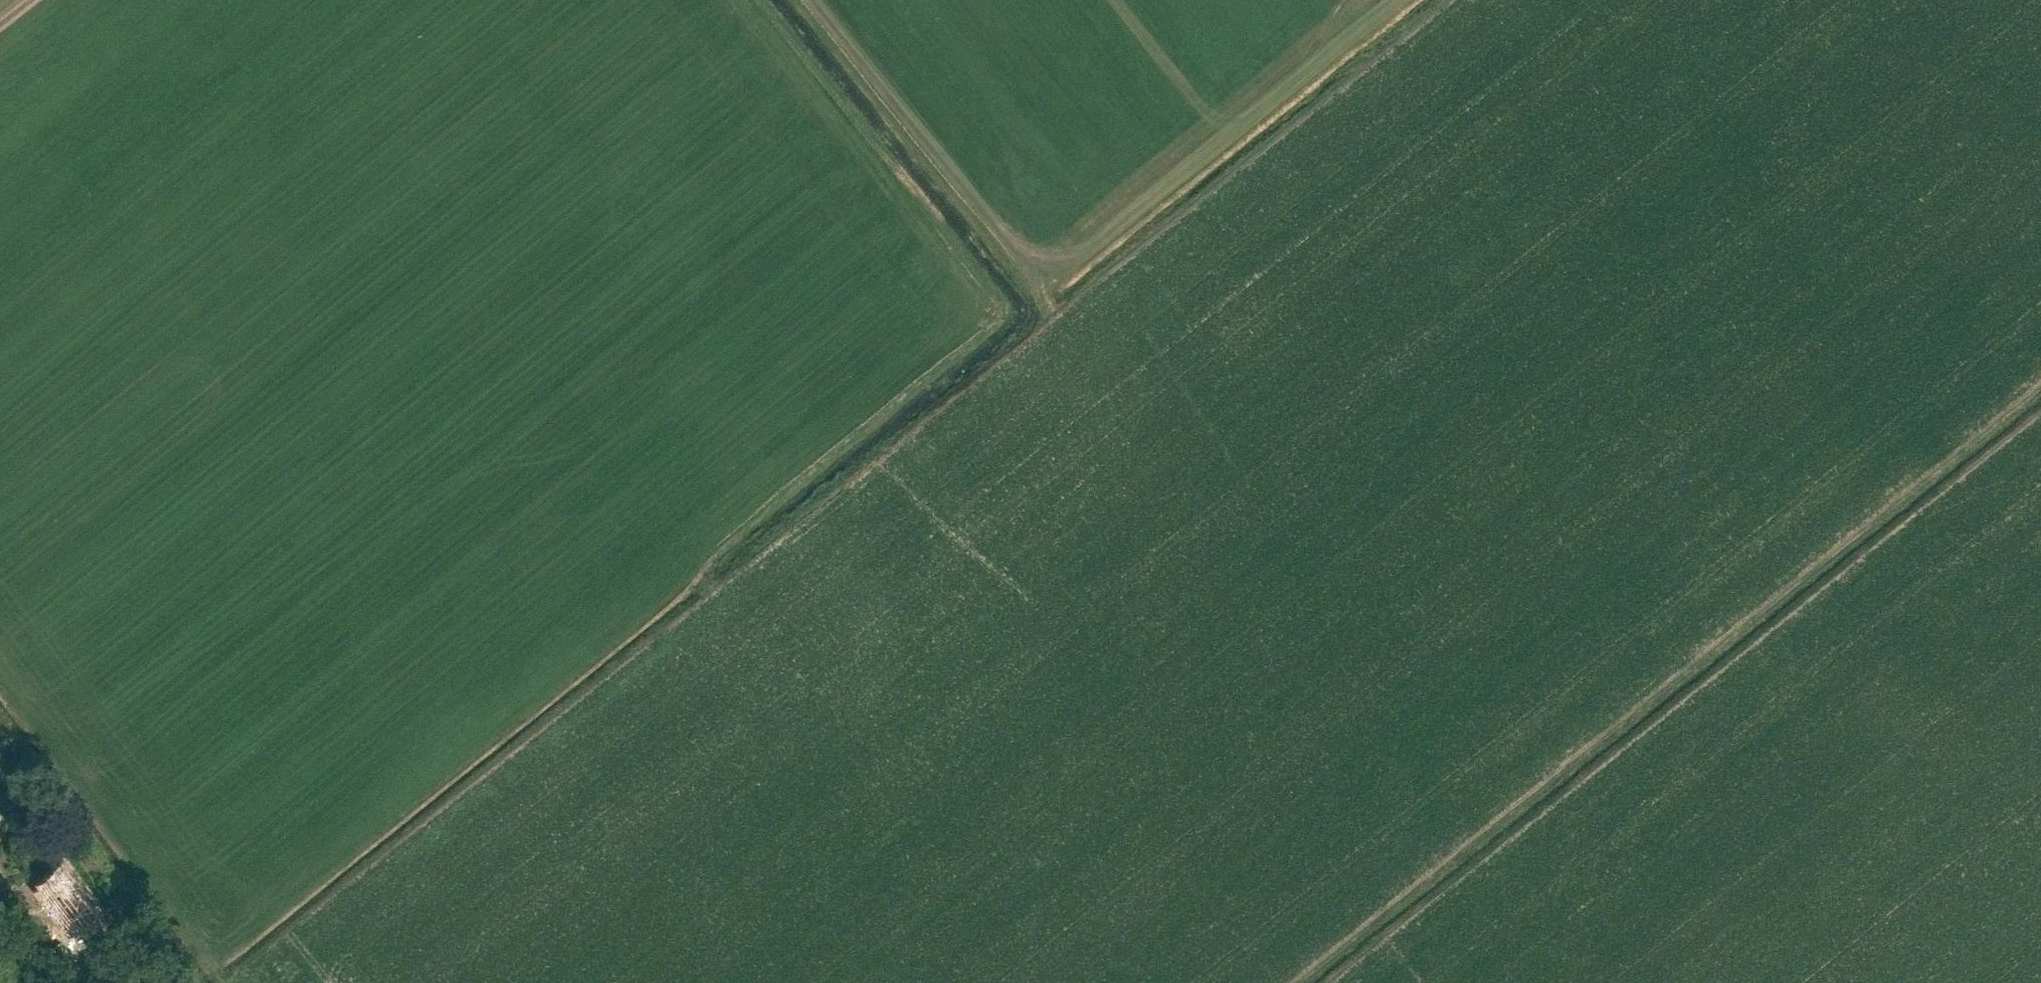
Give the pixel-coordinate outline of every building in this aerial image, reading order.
[(62,860),(37,879),(41,883),(33,889),(68,934),(97,912),(78,888),(81,885),(62,860)]
